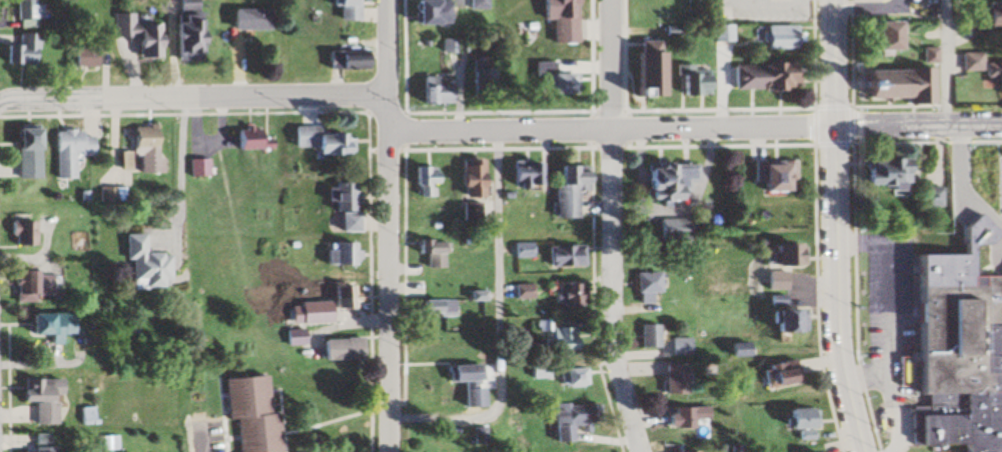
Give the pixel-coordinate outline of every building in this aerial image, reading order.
[(49,29),(49,0),(22,0),(22,29),(49,29)] [(183,61),(210,61),(209,0),(183,0),(183,61)] [(356,0),(327,0),(327,8),(334,8),(334,21),(356,21),(356,0)] [(468,8),(485,8),(485,0),(468,0),(468,8)] [(573,0),(537,0),(537,20),(547,20),(547,43),(573,43),(573,0)] [(406,25),(442,25),(442,1),(406,1),(406,25)] [(980,5),(980,19),(963,19),(962,37),(984,37),(984,27),(1001,28),(1001,5),(980,5)] [(277,31),(277,9),(241,9),(241,31),(277,31)] [(168,57),(167,23),(142,24),(142,13),(119,14),(120,41),(142,40),(143,57),(168,57)] [(892,22),(869,22),(869,56),(892,56),(892,22)] [(730,42),(730,24),(710,24),(710,42),(730,42)] [(793,25),(760,25),(760,49),(795,49),(795,42),(802,42),(802,32),(793,32),(793,25)] [(12,48),(12,65),(46,65),(45,32),(26,33),(26,47),(12,48)] [(630,97),(654,97),(654,42),(631,41),(630,97)] [(105,48),(80,48),(80,67),(105,67),(105,48)] [(365,69),(365,51),(321,51),(321,69),(365,69)] [(957,53),(958,71),(985,71),(985,92),(1001,91),(1001,66),(978,66),(978,52),(957,53)] [(549,74),(549,62),(531,62),(531,94),(572,94),(573,74),(549,74)] [(728,91),(798,91),(798,64),(728,64),(728,91)] [(673,96),(707,96),(707,67),(672,67),(673,96)] [(485,100),(485,69),(461,69),(461,100),(485,100)] [(904,105),(929,105),(928,70),(856,71),(857,100),(904,99),(904,105)] [(450,105),(450,86),(412,86),(412,105),(450,105)] [(172,171),(171,126),(141,127),(141,151),(128,152),(128,172),(172,171)] [(289,147),(308,147),(308,154),(348,154),(348,132),(316,132),(316,126),(289,126),(289,147)] [(25,179),(52,179),(52,129),(25,129),(25,179)] [(275,149),(275,129),(241,129),(241,149),(275,149)] [(63,178),(85,179),(85,155),(103,155),(103,132),(63,132),(63,178)] [(907,157),(856,157),(856,187),(889,187),(889,195),(907,195),(907,157)] [(452,195),(477,195),(477,159),(453,158),(452,195)] [(195,176),(216,176),(216,159),(195,159),(195,176)] [(538,160),(501,160),(501,184),(538,184),(538,160)] [(635,198),(676,199),(676,181),(694,181),(694,162),(636,161),(635,198)] [(794,180),(793,161),(751,161),(752,190),(781,190),(781,180),(794,180)] [(572,217),(573,189),(583,189),(584,164),(551,164),(550,217),(572,217)] [(414,185),(414,196),(433,197),(434,166),(408,165),(407,184),(414,185)] [(335,211),(335,230),(354,230),(354,183),(323,182),(322,200),(327,200),(327,210),(335,211)] [(458,202),(458,220),(475,220),(475,202),(458,202)] [(650,238),(682,238),(682,217),(650,217),(650,238)] [(35,244),(35,220),(13,220),(13,244),(35,244)] [(123,259),(130,259),(130,288),(169,288),(168,252),(142,252),(142,233),(123,233),(123,259)] [(420,267),(440,267),(440,239),(411,239),(411,253),(420,253),(420,267)] [(323,264),(354,264),(354,241),(323,241),(323,264)] [(765,264),(801,264),(801,244),(765,244),(765,264)] [(578,245),(540,245),(540,265),(578,265),(578,245)] [(974,284),(942,284),(942,263),(914,264),(914,284),(907,284),(907,394),(926,394),(926,405),(909,405),(910,443),(951,443),(958,449),(958,451),(1001,451),(1001,372),(981,371),(981,356),(1001,357),(1001,271),(991,282),(991,275),(974,275),(974,284)] [(787,270),(763,270),(763,290),(787,290),(787,270)] [(55,271),(11,271),(11,300),(28,300),(28,294),(55,293),(55,271)] [(653,272),(631,272),(631,303),(653,303),(653,272)] [(541,282),(541,306),(578,306),(578,282),(541,282)] [(329,306),(354,306),(354,285),(329,285),(329,306)] [(510,297),(524,297),(524,285),(510,285),(510,297)] [(464,300),(482,300),(482,291),(464,291),(464,300)] [(456,299),(413,299),(413,315),(456,315),(456,299)] [(804,308),(766,308),(766,332),(804,332),(804,308)] [(72,333),(72,311),(23,312),(23,333),(45,333),(45,342),(55,342),(54,333),(72,333)] [(573,350),(573,326),(551,326),(551,321),(537,321),(537,335),(538,335),(537,350),(573,350)] [(636,348),(658,348),(658,324),(636,324),(636,348)] [(284,330),(284,342),(298,342),(298,330),(284,330)] [(356,359),(356,337),(316,337),(316,359),(356,359)] [(693,337),(669,337),(669,355),(693,355),(693,337)] [(755,367),(760,389),(798,381),(793,359),(755,367)] [(526,362),(526,378),(548,378),(548,362),(526,362)] [(456,381),(456,407),(476,406),(476,364),(442,364),(442,381),(456,381)] [(683,364),(661,364),(661,394),(683,394),(683,364)] [(557,367),(557,386),(579,386),(579,367),(557,367)] [(223,420),(230,420),(233,451),(273,451),(270,412),(263,413),(260,374),(219,377),(223,420)] [(29,401),(29,424),(52,424),(52,378),(15,378),(15,401),(29,401)] [(592,404),(550,404),(550,441),(571,441),(571,431),(592,431),(592,404)] [(692,427),(692,419),(705,419),(705,407),(666,407),(666,427),(692,427)] [(814,427),(814,408),(778,408),(778,427),(814,427)] [(51,434),(30,434),(30,451),(51,451),(51,434)]
